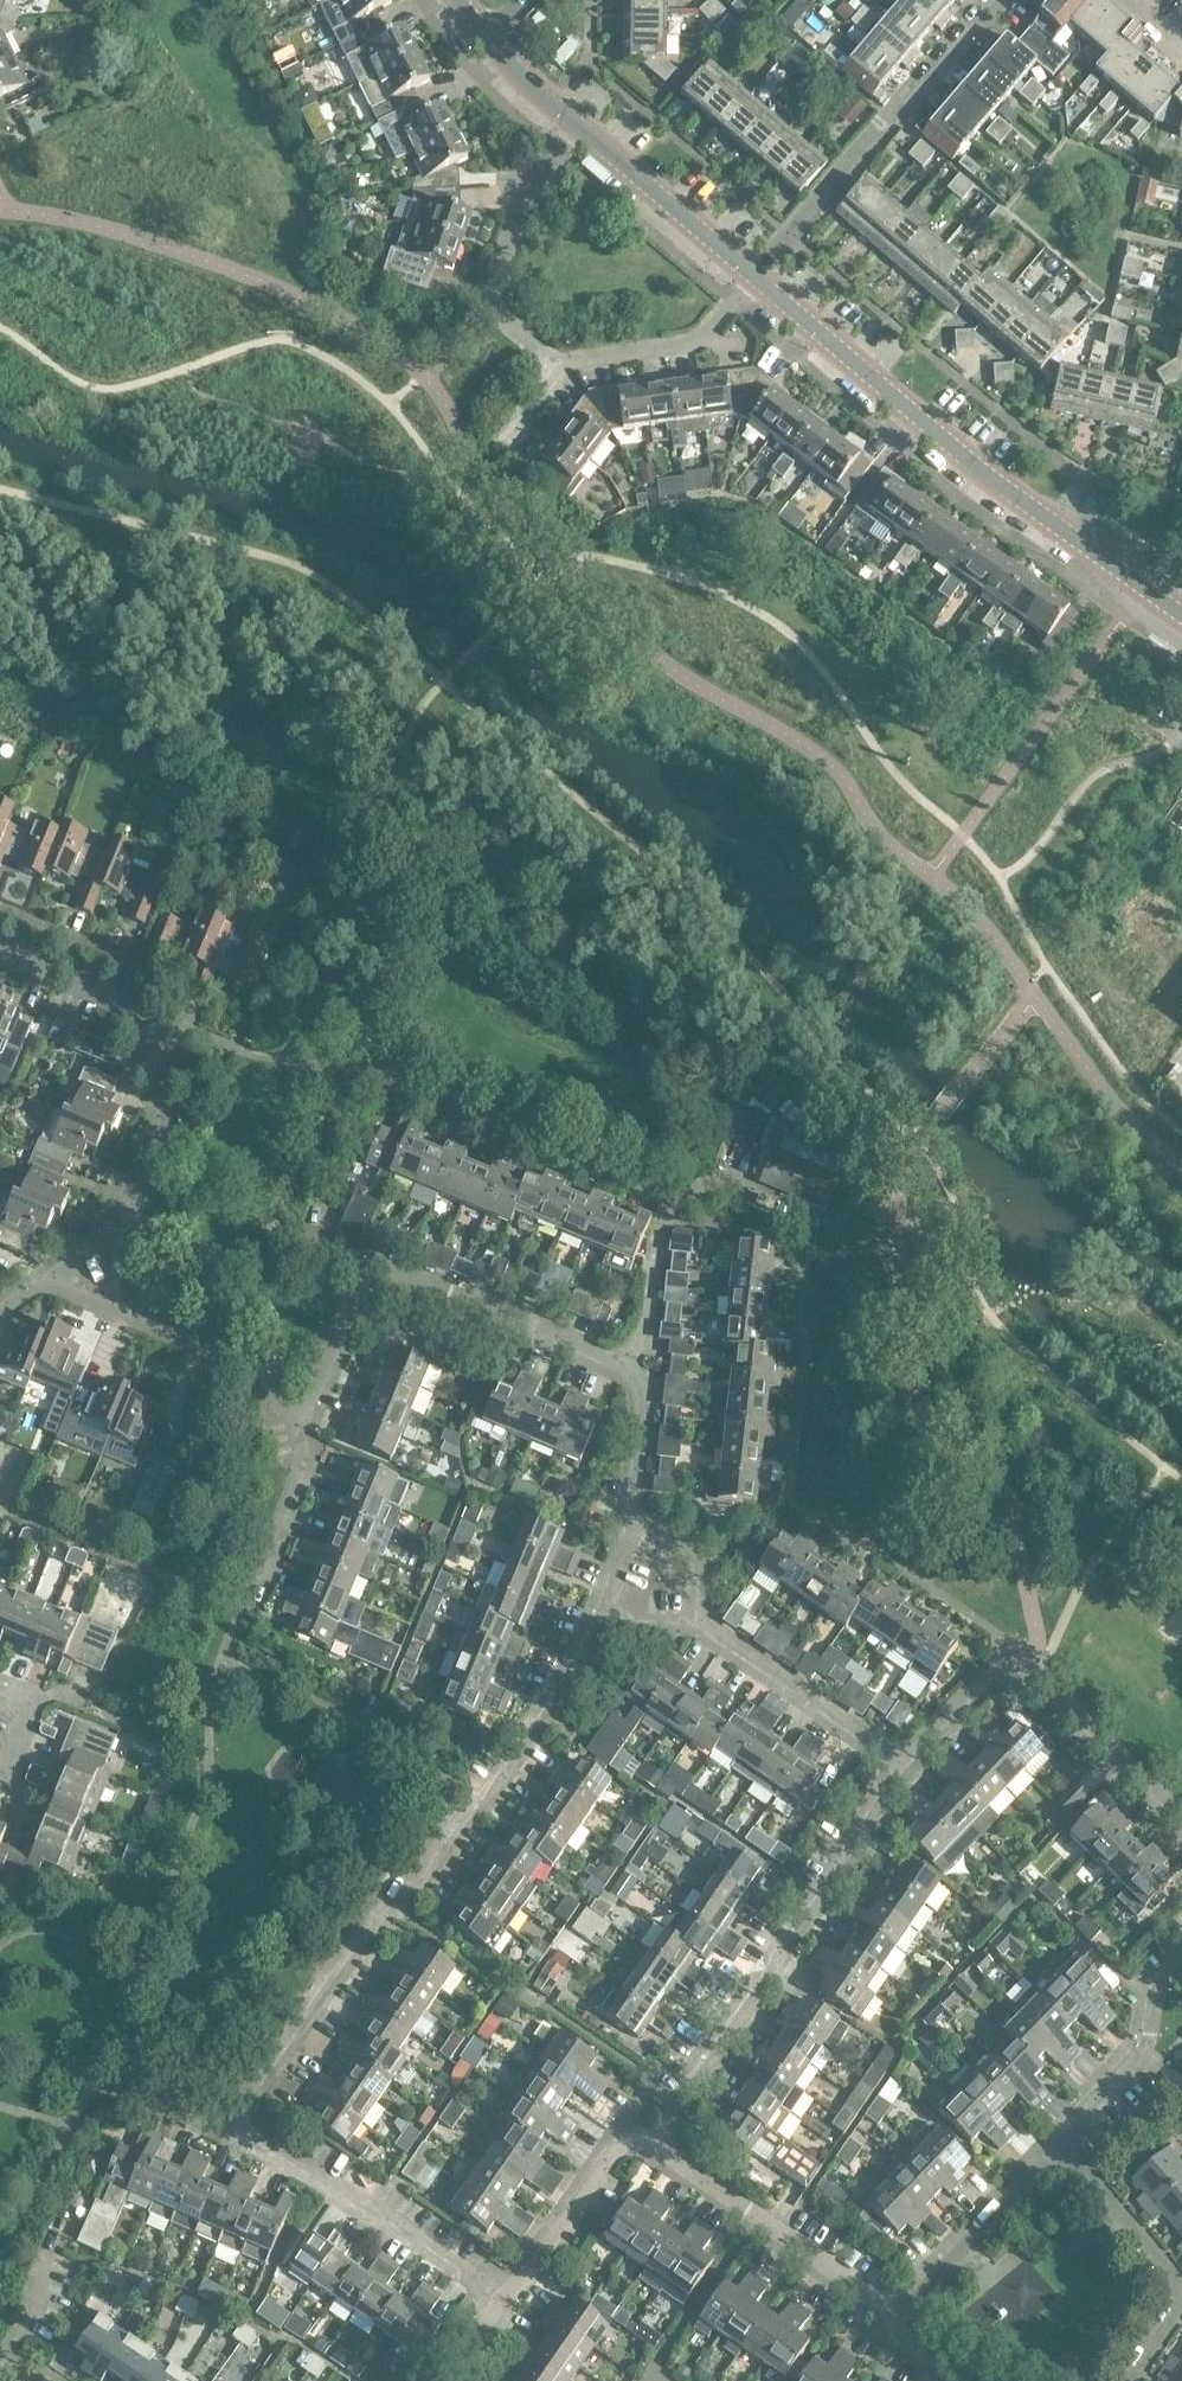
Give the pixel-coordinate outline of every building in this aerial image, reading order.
[(14,23),(14,14),(2,10),(6,0),(0,0),(0,24),(14,23)] [(320,6),(339,44),(371,29),(365,17),(391,4),(389,0),(333,0),(320,6)] [(668,11),(668,0),(625,0),(625,11),(668,11)] [(705,5),(717,19),(724,12),(712,0),(710,0),(705,5)] [(848,6),(857,13),(862,7),(854,0),(853,0),(848,6)] [(923,39),(934,26),(941,32),(947,25),(918,0),(904,0),(893,12),(923,39)] [(947,25),(953,18),(946,12),(956,0),(918,0),(947,25)] [(1016,45),(1036,64),(1052,78),(1070,58),(1067,55),(1074,47),(1074,37),(1065,30),(1069,25),(1107,58),(1120,43),(1133,28),(1101,0),(1055,0),(1016,45)] [(737,1),(732,7),(740,15),(746,10),(737,1)] [(710,25),(717,19),(705,5),(698,12),(710,25)] [(845,5),(837,14),(849,25),(852,22),(858,15),(845,5)] [(871,26),(877,19),(864,8),(858,15),(871,26)] [(624,37),(667,37),(668,11),(625,11),(624,37)] [(877,31),(914,63),(919,57),(913,51),(923,39),(893,12),(877,31)] [(858,15),(852,22),(865,34),(871,26),(858,15)] [(15,60),(4,38),(15,33),(14,23),(0,24),(0,68),(15,60)] [(1120,43),(1107,58),(1095,71),(1116,89),(1142,59),(1131,49),(1142,36),(1133,28),(1120,43)] [(371,29),(339,44),(346,58),(359,84),(373,76),(416,55),(404,29),(377,42),(371,29)] [(908,70),(914,63),(877,31),(860,51),(890,77),(901,65),(908,70)] [(624,37),(624,63),(641,63),(665,84),(676,71),(667,63),(667,37),(624,37)] [(1036,64),(1016,45),(1007,37),(995,50),(989,44),(983,51),(1020,83),(1036,64)] [(787,52),(798,62),(805,54),(794,45),(787,52)] [(827,59),(840,70),(846,63),(833,51),(827,59)] [(860,51),(843,71),(865,91),(879,103),(886,96),(879,90),(890,77),(860,51)] [(983,64),(973,76),(1003,103),(1020,83),(983,51),(977,58),(983,64)] [(373,76),(359,84),(371,110),(377,123),(409,107),(403,94),(429,82),(416,55),(373,76)] [(1142,59),(1116,89),(1134,105),(1166,68),(1159,62),(1154,69),(1142,59)] [(11,94),(17,107),(49,91),(43,78),(28,85),(15,60),(0,68),(0,99),(11,94)] [(709,63),(681,96),(701,113),(729,80),(709,63)] [(297,65),(282,73),(289,87),(299,82),(301,74),(297,65)] [(1181,110),(1181,93),(1167,81),(1173,74),(1166,68),(1134,105),(1156,124),(1174,103),(1181,110)] [(955,83),(949,90),(986,122),(1003,103),(973,76),(962,89),(955,83)] [(749,97),(729,80),(701,113),(721,130),(749,97)] [(1099,86),(1091,80),(1080,93),(1087,99),(1099,86)] [(1033,82),(1026,89),(1040,100),(1046,93),(1033,82)] [(1033,107),(1040,100),(1026,89),(1020,96),(1033,107)] [(950,103),(939,115),(970,141),(986,122),(949,90),(943,97),(950,103)] [(853,95),(837,115),(850,126),(866,106),(853,95)] [(1117,103),(1110,96),(1099,109),(1106,116),(1117,103)] [(768,114),(749,97),(721,130),(740,146),(768,114)] [(409,107),(377,123),(384,136),(396,160),(404,158),(412,154),(455,133),(442,107),(416,120),(409,107)] [(788,131),(768,114),(740,146),(760,163),(788,131)] [(930,142),(953,161),(970,141),(939,115),(929,128),(922,122),(915,130),(930,142)] [(39,118),(26,124),(33,138),(45,131),(39,118)] [(999,120),(993,127),(1006,139),(1012,131),(999,120)] [(1150,130),(1142,124),(1131,137),(1138,143),(1150,130)] [(1000,146),(1006,139),(993,127),(986,134),(1000,146)] [(808,148),(788,131),(760,163),(780,180),(808,148)] [(412,154),(422,176),(412,181),(412,191),(431,190),(431,182),(429,178),(468,159),(455,133),(412,154)] [(322,138),(316,141),(321,152),(332,146),(328,140),(322,138)] [(916,162),(928,148),(921,142),(908,156),(916,162)] [(332,146),(321,152),(326,162),(332,159),(335,152),(332,146)] [(800,197),(828,164),(808,148),(780,180),(800,197)] [(923,168),(935,154),(928,148),(916,162),(923,168)] [(972,178),(978,170),(965,159),(958,166),(972,178)] [(948,189),(955,195),(967,181),(960,175),(948,189)] [(864,181),(836,213),(856,230),(884,198),(864,181)] [(974,187),(967,181),(955,195),(962,201),(974,187)] [(1154,209),(1159,185),(1142,181),(1137,205),(1154,209)] [(413,201),(405,225),(416,228),(462,244),(471,216),(430,202),(432,197),(431,190),(412,191),(413,201)] [(904,214),(884,198),(856,230),(876,247),(904,214)] [(985,221),(992,227),(1004,212),(997,206),(985,221)] [(1011,219),(1004,212),(992,227),(999,233),(1011,219)] [(896,264),(924,231),(904,214),(876,247),(896,264)] [(345,220),(341,232),(350,235),(354,223),(345,220)] [(391,249),(382,277),(410,287),(415,273),(420,275),(425,261),(453,271),(462,244),(416,228),(405,225),(396,251),(391,249)] [(942,247),(924,231),(896,264),(915,281),(942,247)] [(935,298),(962,264),(942,247),(915,281),(935,298)] [(1124,258),(1122,267),(1141,272),(1143,262),(1124,258)] [(1056,260),(1049,266),(1056,273),(1063,267),(1056,260)] [(962,306),(962,305),(982,282),(981,281),(962,264),(935,298),(955,315),(962,306)] [(1139,281),(1141,272),(1122,267),(1120,277),(1139,281)] [(982,282),(962,305),(962,306),(982,322),(1009,289),(989,272),(981,281),(982,282)] [(982,322),(1002,340),(1029,306),(1009,289),(982,322)] [(1002,340),(1021,357),(1049,323),(1029,306),(1002,340)] [(1129,323),(1131,313),(1112,309),(1110,318),(1129,323)] [(1021,357),(1040,373),(1051,360),(1068,340),(1049,323),(1021,357)] [(1108,327),(1106,336),(1124,340),(1126,331),(1108,327)] [(974,340),(974,331),(955,332),(955,342),(974,340)] [(1122,349),(1124,340),(1106,336),(1104,345),(1122,349)] [(1166,367),(1175,381),(1181,377),(1181,337),(1177,361),(1166,367)] [(955,342),(956,351),(975,350),(974,340),(955,342)] [(1040,373),(1056,386),(1051,410),(1076,416),(1086,374),(1060,368),(1051,360),(1040,373)] [(1013,374),(1012,365),(994,366),(994,375),(1013,374)] [(1175,381),(1166,367),(1156,373),(1165,387),(1175,381)] [(754,370),(715,375),(716,381),(699,383),(704,420),(742,415),(754,370)] [(795,408),(781,398),(785,394),(754,370),(742,415),(772,438),(795,408)] [(994,375),(995,385),(1014,383),(1013,374),(994,375)] [(1086,374),(1076,416),(1101,422),(1111,380),(1086,374)] [(699,383),(683,385),(682,379),(671,381),(677,424),(677,428),(680,446),(686,445),(685,435),(705,432),(704,420),(699,383)] [(1111,380),(1101,422),(1127,428),(1137,386),(1111,380)] [(671,381),(661,382),(662,388),(644,390),(649,427),(677,424),(671,381)] [(589,392),(604,419),(605,418),(612,432),(623,431),(649,427),(644,390),(629,392),(628,386),(589,392)] [(1127,428),(1152,434),(1162,392),(1137,386),(1127,428)] [(589,392),(565,423),(570,426),(560,439),(590,462),(612,432),(605,418),(604,419),(589,392)] [(819,420),(811,414),(808,418),(795,408),(772,438),(792,454),(819,420)] [(837,441),(824,431),(828,427),(819,420),(792,454),(814,470),(837,441)] [(677,428),(670,429),(673,447),(680,446),(677,428)] [(560,439),(550,453),(545,449),(530,469),(569,499),(584,480),(579,476),(590,462),(560,439)] [(874,462),(854,447),(851,451),(837,441),(814,470),(828,481),(825,486),(844,501),(874,462)] [(783,456),(777,463),(788,471),(793,464),(783,456)] [(782,479),(788,471),(777,463),(771,470),(782,479)] [(894,529),(915,498),(902,489),(905,484),(884,469),(856,509),(876,524),(880,519),(894,529)] [(697,480),(686,482),(687,493),(699,491),(697,480)] [(932,503),(928,508),(915,498),(894,529),(916,545),(940,510),(932,503)] [(916,545),(912,550),(917,554),(920,556),(924,551),(937,560),(959,530),(945,520),(949,516),(940,510),(916,545)] [(598,512),(593,518),(598,523),(603,516),(598,512)] [(937,560),(951,570),(946,576),(949,578),(944,585),(955,593),(960,586),(955,582),(984,541),(976,535),(972,539),(959,530),(937,560)] [(960,586),(964,588),(968,582),(982,592),(1003,562),(989,552),(993,547),(984,541),(955,582),(960,586)] [(917,554),(912,550),(906,546),(901,554),(912,562),(917,554)] [(907,569),(912,562),(901,554),(895,562),(907,569)] [(1020,566),(1016,571),(1003,562),(982,592),(1004,608),(1029,573),(1020,566)] [(1033,583),(1037,578),(1029,573),(1004,608),(1026,624),(1048,593),(1033,583)] [(943,596),(935,608),(941,612),(950,600),(955,593),(944,585),(939,593),(943,596)] [(1064,598),(1060,602),(1048,593),(1026,624),(1039,633),(1042,647),(1045,650),(1053,656),(1084,612),(1064,598)] [(989,617),(1000,625),(1005,618),(994,610),(989,617)] [(1000,625),(989,617),(983,625),(994,633),(1000,625)] [(14,810),(0,804),(0,843),(7,825),(7,826),(14,810)] [(59,834),(36,824),(30,837),(14,831),(15,829),(7,826),(7,825),(0,843),(0,865),(4,856),(20,862),(17,870),(41,880),(45,871),(44,871),(60,834),(59,834)] [(45,871),(69,881),(72,874),(87,880),(76,908),(91,915),(102,890),(94,887),(106,856),(99,853),(98,855),(82,849),(87,835),(63,825),(59,834),(60,834),(44,871),(45,871)] [(155,858),(113,841),(106,856),(94,887),(102,890),(118,897),(120,894),(135,901),(128,919),(143,926),(162,880),(148,874),(155,858)] [(206,969),(224,925),(225,923),(200,912),(193,930),(177,924),(178,922),(162,915),(145,957),(161,963),(167,949),(182,955),(181,958),(198,965),(206,969)] [(252,993),(277,934),(252,924),(247,937),(231,930),(232,928),(224,925),(206,969),(198,965),(188,991),(203,997),(215,969),(230,976),(227,983),(252,993)] [(0,992),(0,1055),(1,1056),(0,1059),(0,1068),(11,1073),(33,1021),(20,1015),(21,1012),(10,1007),(13,998),(0,992)] [(61,1021),(56,1031),(70,1037),(75,1027),(61,1021)] [(104,1130),(110,1133),(119,1112),(110,1108),(115,1097),(111,1095),(117,1082),(84,1068),(78,1082),(83,1085),(71,1115),(104,1129),(104,1130)] [(71,1115),(64,1112),(53,1108),(41,1139),(39,1139),(33,1152),(66,1166),(71,1154),(81,1158),(86,1146),(95,1150),(104,1130),(104,1129),(71,1115)] [(747,1110),(736,1136),(758,1145),(769,1119),(747,1110)] [(371,1190),(357,1184),(339,1226),(367,1238),(373,1224),(371,1223),(391,1175),(392,1175),(416,1117),(404,1112),(394,1135),(380,1129),(365,1164),(379,1170),(371,1190)] [(416,1144),(425,1121),(416,1117),(392,1175),(415,1184),(429,1149),(416,1144)] [(774,1150),(761,1183),(826,1211),(840,1178),(836,1176),(843,1159),(786,1135),(779,1152),(774,1150)] [(446,1145),(442,1155),(429,1149),(415,1184),(439,1195),(458,1149),(446,1145)] [(463,1163),(467,1153),(458,1149),(439,1195),(462,1204),(477,1169),(463,1163)] [(33,1152),(27,1166),(33,1168),(20,1199),(53,1213),(53,1214),(60,1217),(69,1195),(59,1191),(64,1180),(61,1179),(66,1166),(33,1152)] [(494,1164),(489,1174),(477,1169),(462,1204),(485,1214),(504,1169),(494,1164)] [(510,1183),(514,1173),(504,1169),(485,1214),(510,1224),(514,1214),(524,1189),(522,1188),(510,1183)] [(527,1234),(533,1233),(537,1223),(556,1178),(545,1174),(541,1184),(527,1178),(522,1188),(524,1189),(514,1214),(520,1216),(516,1225),(518,1230),(527,1234)] [(562,1192),(566,1182),(556,1178),(537,1223),(561,1233),(575,1198),(562,1192)] [(592,1193),(588,1203),(575,1198),(561,1233),(584,1243),(604,1198),(592,1193)] [(13,1196),(4,1219),(0,1218),(0,1244),(22,1253),(27,1240),(31,1241),(35,1230),(45,1234),(53,1214),(53,1213),(20,1199),(13,1196)] [(609,1212),(613,1202),(604,1198),(584,1243),(608,1253),(623,1218),(609,1212)] [(608,1253),(617,1256),(632,1263),(651,1217),(640,1213),(635,1223),(623,1218),(608,1253)] [(367,1238),(375,1241),(381,1227),(373,1224),(367,1238)] [(412,1257),(418,1242),(408,1238),(402,1252),(412,1257)] [(428,1246),(418,1242),(412,1257),(422,1261),(428,1246)] [(773,1248),(734,1244),(731,1270),(780,1276),(782,1264),(771,1263),(773,1248)] [(670,1263),(686,1265),(687,1254),(672,1253),(670,1263)] [(459,1276),(465,1262),(455,1258),(449,1272),(459,1276)] [(475,1266),(465,1262),(459,1276),(469,1280),(475,1266)] [(684,1276),(686,1265),(670,1263),(669,1274),(684,1276)] [(511,1286),(517,1271),(506,1267),(501,1281),(511,1286)] [(768,1286),(779,1287),(780,1276),(731,1270),(729,1295),(767,1300),(768,1286)] [(526,1275),(517,1271),(511,1286),(521,1290),(526,1275)] [(558,1305),(564,1291),(554,1286),(548,1301),(558,1305)] [(574,1295),(564,1291),(558,1305),(568,1309),(574,1295)] [(776,1315),(765,1314),(767,1300),(729,1295),(726,1320),(775,1326),(776,1315)] [(665,1314),(680,1316),(681,1305),(666,1304),(665,1314)] [(611,1311),(601,1306),(595,1321),(605,1325),(611,1311)] [(679,1327),(680,1316),(665,1314),(664,1325),(679,1327)] [(726,1320),(723,1348),(734,1349),(734,1348),(761,1351),(761,1349),(763,1336),(773,1338),(775,1326),(726,1320)] [(35,1366),(29,1379),(73,1397),(76,1390),(78,1391),(81,1385),(79,1385),(91,1357),(78,1352),(79,1348),(68,1344),(71,1334),(50,1326),(44,1339),(47,1340),(36,1367),(35,1366)] [(25,1390),(29,1379),(35,1366),(36,1367),(47,1340),(44,1339),(24,1331),(20,1340),(9,1335),(2,1353),(0,1352),(0,1380),(25,1390)] [(389,1364),(366,1355),(362,1365),(419,1390),(429,1366),(443,1371),(451,1352),(425,1341),(417,1359),(395,1350),(389,1364)] [(480,1346),(474,1362),(493,1369),(499,1353),(480,1346)] [(723,1348),(722,1355),(733,1357),(731,1373),(780,1379),(781,1367),(770,1366),(772,1351),(761,1349),(761,1351),(734,1348),(734,1349),(723,1348)] [(670,1366),(690,1368),(691,1358),(671,1355),(670,1366)] [(357,1376),(380,1385),(374,1399),(409,1414),(419,1390),(362,1365),(357,1376)] [(689,1379),(690,1368),(670,1366),(669,1377),(689,1379)] [(497,1387),(483,1422),(492,1426),(489,1435),(490,1439),(500,1443),(504,1442),(508,1433),(532,1375),(521,1370),(512,1393),(497,1387)] [(768,1388),(779,1390),(780,1379),(731,1373),(728,1399),(766,1403),(768,1388)] [(547,1408),(533,1402),(542,1379),(532,1375),(508,1433),(532,1443),(547,1408)] [(93,1386),(91,1390),(81,1385),(78,1391),(76,1390),(64,1418),(79,1424),(81,1418),(111,1430),(114,1432),(128,1398),(126,1397),(129,1391),(108,1382),(104,1391),(93,1386)] [(687,1383),(686,1393),(697,1394),(698,1384),(687,1383)] [(579,1394),(569,1390),(559,1413),(547,1408),(532,1443),(556,1452),(579,1394)] [(556,1452),(580,1462),(594,1427),(580,1421),(589,1398),(579,1394),(556,1452)] [(108,1437),(101,1455),(133,1468),(138,1456),(152,1462),(166,1429),(153,1423),(154,1420),(143,1415),(147,1406),(128,1398),(114,1432),(111,1430),(108,1437)] [(369,1411),(346,1402),(342,1413),(400,1437),(409,1414),(374,1399),(369,1411)] [(776,1418),(765,1417),(766,1403),(728,1399),(725,1424),(774,1430),(776,1418)] [(664,1417),(684,1419),(685,1408),(665,1406),(664,1417)] [(0,1421),(0,1429),(8,1432),(14,1417),(3,1413),(0,1421)] [(354,1447),(390,1461),(400,1437),(342,1413),(338,1423),(360,1432),(354,1447)] [(683,1430),(684,1419),(664,1417),(663,1428),(683,1430)] [(762,1439),(773,1440),(774,1430),(725,1424),(723,1449),(761,1453),(762,1439)] [(446,1443),(441,1453),(460,1461),(459,1448),(446,1443)] [(770,1469),(759,1468),(761,1453),(723,1449),(720,1475),(769,1481),(770,1469)] [(387,1505),(398,1510),(408,1484),(339,1456),(335,1467),(357,1477),(352,1490),(387,1505)] [(659,1468),(679,1470),(680,1459),(660,1457),(659,1468)] [(677,1481),(679,1470),(659,1468),(657,1478),(677,1481)] [(476,1469),(472,1478),(485,1483),(489,1474),(476,1469)] [(493,1472),(487,1484),(500,1490),(505,1477),(493,1472)] [(709,1474),(706,1500),(717,1501),(744,1504),(755,1506),(757,1490),(767,1491),(769,1481),(720,1475),(709,1474)] [(78,1510),(85,1490),(56,1479),(49,1499),(78,1510)] [(453,1480),(448,1492),(457,1495),(462,1483),(453,1480)] [(143,1483),(131,1511),(152,1520),(164,1491),(143,1483)] [(515,1483),(510,1494),(534,1504),(539,1493),(515,1483)] [(324,1494),(320,1504),(377,1529),(391,1535),(393,1531),(394,1531),(401,1514),(400,1514),(401,1511),(398,1510),(387,1505),(352,1490),(346,1503),(324,1494)] [(338,1524),(333,1537),(368,1552),(377,1529),(320,1504),(315,1515),(338,1524)] [(469,1505),(464,1518),(477,1523),(482,1510),(469,1505)] [(517,1544),(575,1568),(579,1556),(557,1547),(563,1533),(528,1518),(517,1544)] [(462,1522),(458,1533),(473,1539),(478,1528),(462,1522)] [(17,1543),(26,1547),(32,1531),(26,1529),(22,1530),(17,1543)] [(32,1531),(26,1547),(35,1551),(40,1538),(38,1534),(32,1531)] [(367,1579),(376,1556),(368,1552),(333,1537),(327,1551),(305,1541),(301,1551),(358,1576),(367,1579)] [(760,1568),(781,1583),(809,1542),(800,1537),(794,1546),(781,1537),(760,1568)] [(427,1541),(424,1549),(438,1555),(442,1547),(427,1541)] [(809,1542),(781,1583),(802,1597),(824,1566),(813,1558),(819,1550),(809,1542)] [(507,1568),(542,1583),(548,1568),(571,1577),(575,1568),(517,1544),(507,1568)] [(453,1545),(447,1558),(464,1565),(470,1552),(453,1545)] [(73,1566),(79,1551),(73,1548),(69,1550),(64,1563),(73,1566)] [(86,1554),(79,1551),(73,1566),(82,1570),(87,1558),(86,1554)] [(358,1576),(301,1551),(296,1562),(319,1571),(313,1585),(348,1600),(358,1576)] [(437,1564),(427,1560),(422,1573),(431,1577),(437,1564)] [(824,1566),(802,1597),(823,1612),(851,1572),(842,1566),(836,1575),(824,1566)] [(497,1591),(555,1615),(560,1604),(537,1594),(542,1583),(507,1568),(497,1591)] [(441,1572),(432,1593),(445,1598),(453,1577),(441,1572)] [(852,1619),(850,1618),(866,1595),(865,1595),(855,1587),(861,1579),(851,1572),(823,1612),(846,1628),(852,1619)] [(338,1624),(339,1623),(348,1600),(313,1585),(308,1598),(285,1589),(280,1600),(338,1624)] [(866,1595),(850,1618),(852,1619),(872,1633),(900,1592),(891,1586),(885,1594),(872,1586),(865,1595),(866,1595)] [(31,1600),(8,1590),(0,1609),(0,1640),(3,1633),(15,1639),(31,1600)] [(512,1626),(513,1625),(523,1630),(529,1615),(551,1625),(555,1615),(497,1591),(488,1613),(487,1615),(512,1626)] [(892,1647),(914,1616),(903,1608),(909,1599),(900,1592),(872,1633),(884,1641),(875,1652),(884,1659),(892,1647)] [(436,1619),(445,1598),(432,1593),(424,1614),(436,1619)] [(34,1660),(55,1610),(31,1600),(15,1639),(28,1644),(23,1656),(34,1660)] [(280,1600),(276,1610),(299,1619),(293,1634),(328,1648),(329,1646),(334,1643),(350,1650),(348,1656),(391,1674),(401,1649),(339,1623),(338,1624),(280,1600)] [(468,1634),(525,1658),(530,1647),(508,1637),(512,1626),(487,1615),(488,1613),(478,1608),(468,1634)] [(63,1658),(79,1620),(55,1610),(34,1660),(45,1665),(50,1653),(63,1658)] [(746,1634),(754,1621),(746,1615),(737,1627),(746,1634)] [(927,1624),(914,1616),(892,1647),(914,1662),(942,1622),(933,1615),(927,1624)] [(79,1620),(63,1658),(56,1673),(66,1677),(72,1662),(100,1674),(118,1632),(92,1621),(90,1625),(79,1620)] [(763,1627),(754,1621),(746,1634),(755,1640),(763,1627)] [(951,1628),(942,1622),(914,1662),(908,1670),(930,1685),(958,1646),(945,1637),(951,1628)] [(418,1628),(414,1638),(427,1644),(431,1633),(418,1628)] [(493,1672),(499,1658),(521,1668),(525,1658),(468,1634),(458,1657),(493,1672)] [(788,1663),(797,1650),(788,1644),(779,1656),(788,1663)] [(416,1669),(424,1651),(411,1646),(403,1663),(416,1669)] [(805,1656),(797,1650),(788,1663),(797,1669),(805,1656)] [(646,1712),(682,1660),(672,1653),(658,1673),(646,1665),(625,1696),(637,1704),(624,1723),(612,1715),(586,1753),(596,1760),(607,1767),(608,1768),(620,1752),(647,1713),(646,1712)] [(448,1654),(439,1675),(449,1680),(448,1682),(506,1706),(511,1694),(488,1685),(493,1672),(458,1657),(458,1658),(448,1654)] [(646,1712),(647,1713),(667,1727),(689,1695),(677,1686),(691,1666),(682,1660),(646,1712)] [(836,1683),(845,1670),(836,1664),(827,1676),(836,1683)] [(853,1676),(845,1670),(836,1683),(845,1689),(853,1676)] [(474,1720),(479,1706),(502,1715),(506,1706),(448,1682),(438,1705),(442,1707),(439,1712),(455,1719),(457,1713),(474,1720)] [(689,1695),(667,1727),(689,1742),(725,1689),(714,1682),(701,1702),(689,1695)] [(398,1687),(393,1695),(402,1700),(407,1691),(398,1687)] [(717,1748),(732,1724),(731,1723),(721,1716),(734,1696),(725,1689),(689,1742),(711,1757),(717,1748)] [(869,1705),(878,1712),(887,1699),(878,1693),(869,1705)] [(887,1699),(878,1712),(887,1718),(896,1705),(887,1699)] [(732,1724),(717,1748),(737,1762),(773,1709),(764,1703),(750,1723),(738,1714),(731,1723),(732,1724)] [(737,1762),(732,1770),(753,1785),(759,1776),(781,1745),(769,1736),(782,1716),(773,1709),(737,1762)] [(910,1716),(904,1724),(909,1727),(915,1719),(910,1716)] [(1047,1758),(1055,1749),(1034,1728),(1026,1736),(1015,1725),(1004,1737),(987,1719),(979,1728),(1024,1771),(1041,1753),(1047,1758)] [(69,1764),(70,1762),(97,1773),(101,1762),(105,1764),(116,1738),(74,1720),(58,1759),(69,1764)] [(53,1740),(57,1731),(42,1725),(39,1731),(41,1735),(53,1740)] [(1024,1771),(979,1728),(971,1736),(989,1753),(979,1763),(1006,1789),(1024,1771)] [(759,1776),(753,1785),(774,1798),(779,1790),(780,1791),(816,1739),(806,1732),(792,1752),(781,1745),(759,1776)] [(779,1790),(774,1798),(796,1813),(802,1805),(811,1812),(825,1792),(815,1786),(823,1774),(810,1765),(824,1745),(816,1739),(780,1791),(779,1790)] [(620,1752),(608,1768),(620,1777),(632,1761),(620,1752)] [(1006,1789),(979,1763),(969,1773),(951,1756),(943,1764),(988,1808),(1006,1789)] [(596,1760),(593,1765),(603,1773),(607,1767),(596,1760)] [(561,1767),(555,1776),(595,1804),(610,1782),(579,1761),(570,1773),(561,1767)] [(108,1778),(97,1773),(70,1762),(69,1764),(60,1786),(98,1802),(108,1778)] [(655,1792),(662,1782),(664,1778),(643,1763),(633,1776),(655,1792)] [(998,1818),(988,1808),(943,1764),(936,1772),(953,1789),(943,1800),(981,1836),(998,1818)] [(43,1780),(46,1771),(34,1766),(30,1767),(27,1773),(43,1780)] [(27,1773),(25,1780),(26,1784),(39,1789),(43,1780),(27,1773)] [(548,1786),(557,1792),(549,1803),(581,1825),(595,1804),(555,1776),(548,1786)] [(662,1782),(655,1792),(667,1801),(674,1791),(662,1782)] [(1088,1796),(1076,1785),(1058,1805),(1069,1815),(1088,1796)] [(98,1802),(60,1786),(50,1810),(88,1826),(98,1802)] [(703,1812),(712,1799),(703,1792),(693,1806),(703,1812)] [(981,1836),(943,1800),(933,1810),(916,1793),(908,1801),(963,1855),(981,1836)] [(712,1799),(703,1812),(713,1819),(722,1805),(712,1799)] [(963,1855),(908,1801),(900,1809),(917,1826),(906,1837),(933,1863),(932,1864),(943,1875),(963,1855)] [(532,1809),(526,1818),(566,1846),(581,1825),(549,1803),(541,1815),(532,1809)] [(673,1807),(660,1827),(674,1837),(688,1818),(673,1807)] [(1078,1828),(1070,1836),(1089,1855),(1123,1819),(1115,1812),(1108,1819),(1096,1809),(1086,1819),(1080,1813),(1072,1822),(1078,1828)] [(88,1826),(50,1810),(40,1834),(78,1850),(88,1826)] [(742,1825),(731,1817),(724,1827),(736,1834),(742,1825)] [(1048,1817),(1043,1823),(1052,1832),(1061,1822),(1056,1817),(1048,1817)] [(520,1846),(543,1861),(542,1862),(551,1869),(566,1846),(526,1818),(519,1828),(528,1834),(521,1845),(520,1846)] [(630,1828),(643,1837),(649,1828),(636,1819),(630,1828)] [(1108,1873),(1134,1845),(1124,1835),(1131,1827),(1123,1819),(1089,1855),(1108,1873)] [(643,1837),(630,1828),(624,1837),(637,1846),(643,1837)] [(745,1840),(768,1857),(777,1845),(753,1829),(745,1840)] [(641,1852),(651,1859),(658,1848),(662,1851),(669,1841),(655,1832),(641,1852)] [(720,1832),(712,1844),(722,1851),(719,1856),(726,1861),(717,1874),(769,1910),(775,1901),(755,1887),(764,1874),(770,1866),(746,1850),(720,1832)] [(40,1834),(25,1869),(37,1874),(41,1863),(68,1875),(78,1850),(40,1834)] [(542,1862),(543,1861),(520,1846),(521,1845),(512,1839),(503,1851),(494,1845),(487,1855),(528,1883),(542,1862)] [(1126,1891),(1160,1855),(1152,1847),(1144,1855),(1134,1845),(1108,1873),(1126,1891)] [(0,1873),(10,1850),(0,1846),(0,1873)] [(627,1873),(634,1879),(640,1882),(644,1885),(647,1881),(639,1876),(651,1859),(641,1852),(627,1873)] [(487,1855),(481,1864),(490,1870),(482,1882),(513,1904),(521,1909),(536,1888),(528,1883),(487,1855)] [(662,1862),(673,1878),(683,1871),(672,1855),(662,1862)] [(1160,1855),(1126,1891),(1145,1909),(1172,1882),(1161,1871),(1168,1863),(1160,1855)] [(601,1871),(614,1879),(620,1870),(607,1862),(601,1871)] [(872,1872),(923,1908),(939,1885),(908,1863),(899,1876),(879,1862),(872,1872)] [(614,1879),(601,1871),(595,1880),(608,1888),(614,1879)] [(910,1928),(923,1908),(872,1872),(866,1880),(886,1894),(878,1906),(910,1928)] [(617,1887),(615,1890),(628,1899),(640,1882),(634,1879),(627,1873),(617,1887)] [(703,1895),(735,1917),(743,1905),(763,1919),(769,1910),(717,1874),(703,1895)] [(1038,1892),(1046,1900),(1056,1888),(1049,1881),(1038,1892)] [(465,1887),(458,1897),(499,1925),(506,1930),(521,1909),(513,1904),(482,1882),(474,1893),(465,1887)] [(1064,1896),(1056,1888),(1046,1900),(1053,1907),(1064,1896)] [(1015,1894),(1009,1899),(1016,1907),(1022,1901),(1015,1894)] [(560,1904),(572,1913),(578,1904),(566,1895),(560,1904)] [(688,1916),(740,1952),(746,1943),(726,1929),(735,1917),(703,1895),(688,1916)] [(452,1906),(461,1912),(452,1925),(492,1952),(506,1930),(499,1925),(458,1897),(452,1906)] [(1169,1898),(1154,1914),(1162,1922),(1177,1906),(1169,1898)] [(612,1912),(599,1903),(597,1906),(595,1904),(589,1913),(604,1924),(612,1912)] [(572,1913),(560,1904),(553,1913),(566,1922),(572,1913)] [(878,1906),(870,1918),(850,1904),(843,1914),(894,1950),(910,1928),(878,1906)] [(665,1931),(696,1953),(696,1954),(705,1960),(714,1947),(734,1961),(740,1952),(688,1916),(679,1910),(665,1931)] [(894,1950),(843,1914),(837,1923),(857,1936),(849,1948),(880,1970),(894,1950)] [(1075,1928),(1083,1935),(1093,1924),(1085,1917),(1075,1928)] [(578,1920),(572,1930),(582,1937),(589,1942),(595,1932),(578,1920)] [(1101,1931),(1093,1924),(1083,1935),(1090,1943),(1101,1931)] [(572,1930),(558,1949),(568,1956),(582,1937),(572,1930)] [(688,1965),(696,1954),(696,1953),(665,1931),(650,1952),(702,1988),(708,1979),(688,1965)] [(531,1947),(544,1956),(550,1947),(537,1938),(531,1947)] [(997,1938),(990,1945),(997,1952),(1004,1945),(997,1938)] [(968,1944),(967,1950),(971,1954),(978,1948),(971,1941),(968,1944)] [(1102,1964),(1079,1942),(1070,1952),(1076,1958),(1058,1977),(1107,2025),(1115,2016),(1098,1999),(1108,1989),(1093,1974),(1102,1964)] [(849,1948),(841,1960),(821,1946),(815,1955),(866,1991),(880,1970),(849,1948)] [(388,1957),(439,1992),(455,1970),(423,1948),(414,1961),(394,1947),(388,1957)] [(525,1956),(537,1964),(544,1956),(531,1947),(525,1956)] [(667,1995),(675,1983),(695,1997),(702,1988),(650,1952),(636,1973),(667,1995)] [(815,1955),(808,1965),(828,1979),(819,1992),(862,2021),(878,1999),(866,1991),(815,1955)] [(425,2013),(439,1992),(388,1957),(382,1965),(402,1979),(393,1991),(425,2013)] [(983,1957),(974,1968),(982,1976),(992,1966),(983,1957)] [(541,1973),(553,1982),(562,1969),(550,1961),(541,1973)] [(621,1995),(673,2030),(679,2021),(659,2007),(667,1995),(636,1973),(621,1995)] [(541,1974),(532,1987),(547,1997),(556,1984),(541,1974)] [(1058,1977),(1040,1996),(1071,2026),(1081,2016),(1099,2033),(1107,2025),(1058,1977)] [(964,1978),(955,1986),(969,2000),(977,1991),(964,1978)] [(1019,1999),(1029,2008),(1022,2015),(1071,2063),(1080,2053),(1062,2036),(1071,2026),(1040,1996),(1031,1987),(1019,1999)] [(359,1998),(410,2034),(425,2013),(393,1991),(385,2003),(365,1989),(359,1998)] [(621,1995),(613,1989),(598,2011),(638,2038),(646,2025),(666,2039),(673,2030),(621,1995)] [(396,2055),(397,2054),(410,2034),(359,1998),(353,2007),(372,2021),(364,2034),(373,2040),(373,2039),(396,2055)] [(790,2007),(783,2016),(823,2044),(833,2051),(849,2028),(839,2022),(807,2000),(798,2013),(790,2007)] [(927,2029),(946,2010),(937,2001),(918,2020),(927,2029)] [(1022,2015),(1004,2033),(1011,2040),(1011,2039),(1036,2063),(1036,2062),(1046,2053),(1064,2070),(1071,2063),(1022,2015)] [(786,2031),(777,2044),(808,2066),(823,2044),(783,2016),(777,2025),(786,2031)] [(488,2017),(477,2034),(486,2040),(498,2023),(488,2017)] [(545,2056),(601,2094),(608,2084),(587,2070),(595,2058),(552,2028),(543,2042),(550,2048),(545,2056)] [(927,2031),(920,2038),(935,2053),(942,2045),(927,2031)] [(338,2047),(390,2083),(406,2060),(397,2054),(396,2055),(373,2039),(373,2040),(365,2051),(345,2037),(338,2047)] [(473,2037),(459,2057),(473,2067),(487,2046),(473,2037)] [(1043,2105),(1051,2097),(1033,2079),(1043,2069),(1036,2062),(1036,2063),(1011,2039),(1011,2040),(994,2057),(1043,2105)] [(448,2040),(439,2053),(450,2060),(459,2047),(448,2040)] [(754,2059),(794,2086),(808,2066),(777,2044),(769,2055),(760,2049),(754,2059)] [(344,2082),(375,2104),(390,2083),(338,2047),(333,2055),(353,2069),(344,2082)] [(984,2047),(966,2066),(976,2076),(1007,2106),(1017,2096),(1023,2102),(1020,2105),(1028,2112),(1031,2109),(1035,2113),(1043,2105),(994,2057),(984,2047)] [(532,2058),(523,2071),(566,2101),(574,2089),(595,2103),(601,2094),(545,2056),(537,2050),(532,2058)] [(790,2115),(805,2094),(794,2086),(754,2059),(748,2067),(757,2073),(748,2086),(790,2115)] [(501,2089),(508,2071),(483,2063),(480,2070),(465,2065),(452,2100),(470,2106),(479,2081),(501,2089)] [(867,2075),(880,2084),(886,2075),(873,2066),(867,2075)] [(966,2066),(949,2084),(959,2094),(1007,2142),(1015,2133),(997,2116),(1007,2106),(976,2076),(966,2066)] [(514,2083),(508,2093),(515,2098),(572,2137),(579,2126),(558,2112),(566,2101),(523,2071),(514,2083)] [(873,2093),(880,2084),(867,2075),(860,2084),(873,2093)] [(309,2089),(361,2125),(375,2104),(344,2082),(336,2093),(316,2079),(309,2089)] [(765,2128),(776,2135),(790,2115),(748,2086),(740,2097),(720,2083),(713,2093),(765,2128)] [(353,2137),(361,2125),(309,2089),(303,2097),(323,2111),(315,2124),(362,2157),(368,2148),(353,2137)] [(713,2093),(707,2102),(727,2116),(718,2129),(750,2151),(767,2163),(805,2189),(821,2166),(776,2135),(765,2128),(713,2093)] [(959,2094),(951,2102),(944,2096),(933,2107),(971,2143),(981,2133),(999,2150),(1007,2142),(959,2094)] [(878,2097),(871,2106),(884,2115),(891,2106),(878,2097)] [(537,2143),(537,2142),(545,2131),(565,2146),(572,2137),(515,2098),(502,2118),(537,2143)] [(451,2101),(445,2111),(458,2120),(465,2110),(451,2101)] [(423,2106),(414,2119),(425,2127),(434,2114),(423,2106)] [(877,2125),(884,2115),(871,2106),(865,2116),(877,2125)] [(844,2108),(838,2117),(851,2126),(857,2117),(844,2108)] [(452,2129),(458,2120),(445,2111),(438,2120),(452,2129)] [(844,2135),(851,2126),(838,2117),(831,2126),(844,2135)] [(537,2142),(537,2143),(502,2118),(487,2140),(495,2145),(537,2175),(544,2165),(537,2160),(545,2148),(537,2142)] [(913,2144),(920,2151),(957,2187),(966,2178),(960,2172),(970,2162),(932,2124),(913,2144)] [(96,2201),(77,2243),(103,2254),(129,2193),(154,2135),(143,2130),(133,2153),(119,2147),(104,2182),(111,2185),(103,2204),(96,2201)] [(154,2135),(129,2193),(152,2203),(168,2168),(155,2162),(165,2140),(154,2135)] [(413,2144),(402,2137),(395,2146),(407,2154),(413,2144)] [(849,2139),(842,2148),(855,2157),(862,2148),(849,2139)] [(423,2143),(416,2153),(429,2162),(436,2152),(423,2143)] [(495,2145),(480,2166),(516,2190),(524,2179),(531,2184),(537,2175),(495,2145)] [(848,2167),(855,2157),(842,2148),(835,2158),(848,2167)] [(920,2151),(914,2158),(907,2150),(896,2162),(933,2199),(943,2189),(950,2195),(957,2187),(920,2151)] [(152,2203),(147,2215),(171,2225),(202,2156),(191,2151),(181,2174),(168,2168),(152,2203)] [(429,2162),(416,2153),(401,2174),(414,2183),(429,2162)] [(1145,2211),(1181,2179),(1181,2166),(1179,2163),(1174,2167),(1162,2153),(1132,2179),(1145,2194),(1137,2201),(1145,2211)] [(202,2156),(171,2225),(195,2235),(215,2188),(202,2183),(211,2160),(202,2156)] [(516,2190),(480,2166),(472,2160),(458,2182),(508,2217),(515,2207),(508,2202),(516,2190)] [(885,2187),(922,2224),(930,2215),(924,2209),(933,2199),(896,2162),(884,2173),(892,2180),(885,2187)] [(215,2188),(195,2235),(218,2245),(248,2176),(237,2172),(228,2194),(215,2188)] [(248,2176),(218,2245),(242,2256),(262,2209),(248,2203),(258,2181),(248,2176)] [(1174,2227),(1181,2220),(1181,2179),(1145,2211),(1154,2221),(1162,2214),(1174,2227)] [(458,2182),(443,2203),(486,2233),(495,2221),(502,2226),(508,2217),(458,2182)] [(871,2188),(850,2210),(854,2214),(870,2229),(872,2227),(886,2241),(894,2233),(898,2236),(908,2226),(914,2232),(922,2224),(911,2213),(885,2187),(878,2195),(871,2188)] [(603,2238),(624,2253),(664,2198),(653,2191),(639,2211),(627,2203),(603,2238)] [(262,2209),(242,2256),(266,2266),(296,2197),(284,2192),(275,2214),(262,2209)] [(664,2198),(624,2253),(646,2268),(671,2233),(659,2224),(673,2204),(664,2198)] [(61,2199),(55,2211),(64,2215),(70,2203),(61,2199)] [(662,2290),(706,2227),(696,2220),(681,2240),(671,2233),(646,2268),(641,2276),(662,2290)] [(348,2232),(338,2225),(324,2245),(311,2236),(289,2268),(312,2283),(348,2232)] [(683,2305),(713,2262),(701,2254),(715,2233),(706,2227),(662,2290),(683,2305)] [(312,2283),(334,2298),(356,2266),(343,2257),(356,2237),(348,2232),(312,2283)] [(290,2239),(285,2250),(293,2255),(305,2237),(302,2235),(290,2239)] [(334,2298),(354,2312),(390,2261),(380,2254),(366,2274),(356,2266),(334,2298)] [(141,2261),(137,2270),(147,2274),(150,2265),(141,2261)] [(354,2312),(376,2327),(398,2296),(385,2287),(399,2266),(390,2261),(354,2312)] [(694,2327),(705,2335),(710,2327),(721,2334),(760,2279),(750,2271),(735,2292),(723,2284),(694,2327)] [(177,2278),(174,2285),(181,2289),(185,2281),(177,2278)] [(742,2349),(767,2314),(755,2305),(769,2285),(760,2279),(721,2334),(729,2340),(724,2348),(737,2357),(742,2349)] [(152,2287),(150,2282),(144,2280),(138,2295),(146,2299),(152,2287)] [(376,2327),(397,2341),(432,2290),(422,2283),(408,2303),(398,2296),(376,2327)] [(214,2288),(208,2301),(217,2306),(224,2292),(214,2288)] [(432,2290),(397,2341),(418,2356),(440,2324),(427,2316),(441,2295),(432,2290)] [(191,2300),(185,2298),(181,2299),(175,2312),(184,2315),(191,2300)] [(238,2299),(231,2313),(240,2317),(247,2303),(238,2299)] [(198,2307),(197,2303),(191,2300),(184,2315),(193,2319),(198,2307)] [(546,2315),(593,2347),(608,2324),(574,2301),(565,2313),(553,2305),(546,2315)] [(767,2314),(742,2349),(763,2364),(803,2308),(792,2301),(778,2321),(767,2314)] [(610,2303),(604,2312),(611,2317),(617,2308),(610,2303)] [(763,2364),(774,2371),(768,2379),(772,2380),(782,2380),(809,2343),(797,2334),(811,2314),(803,2308),(763,2364)] [(90,2310),(83,2320),(92,2327),(75,2351),(88,2359),(80,2370),(90,2377),(121,2332),(90,2310)] [(293,2314),(285,2328),(302,2339),(311,2325),(293,2314)] [(552,2334),(544,2345),(579,2368),(593,2347),(546,2315),(539,2325),(552,2334)] [(629,2322),(625,2329),(632,2334),(638,2325),(629,2322)] [(641,2323),(633,2334),(643,2341),(651,2330),(641,2323)] [(239,2326),(232,2337),(240,2342),(249,2328),(244,2325),(239,2326)] [(256,2337),(255,2332),(249,2328),(240,2342),(248,2348),(256,2337)] [(90,2377),(97,2380),(102,2380),(108,2373),(119,2380),(142,2346),(121,2332),(90,2377)] [(517,2358),(552,2380),(570,2380),(579,2368),(544,2345),(537,2356),(524,2348),(517,2358)] [(119,2380),(149,2380),(163,2361),(142,2346),(119,2380)] [(339,2348),(331,2359),(346,2370),(354,2359),(339,2348)] [(826,2370),(814,2361),(801,2380),(832,2380),(850,2356),(840,2349),(826,2370)] [(318,2359),(312,2355),(308,2356),(300,2367),(308,2373),(318,2359)] [(850,2356),(832,2380),(847,2380),(860,2362),(850,2356)] [(1181,2363),(1172,2357),(1165,2368),(1181,2379),(1181,2362),(1181,2363)] [(517,2358),(511,2368),(523,2376),(520,2380),(552,2380),(517,2358)] [(308,2373),(316,2378),(324,2367),(323,2363),(318,2359),(308,2373)] [(149,2380),(180,2380),(184,2375),(163,2361),(149,2380)] [(681,2364),(675,2372),(686,2380),(692,2372),(681,2364)] [(1165,2368),(1158,2379),(1161,2380),(1181,2380),(1181,2379),(1165,2368)]
